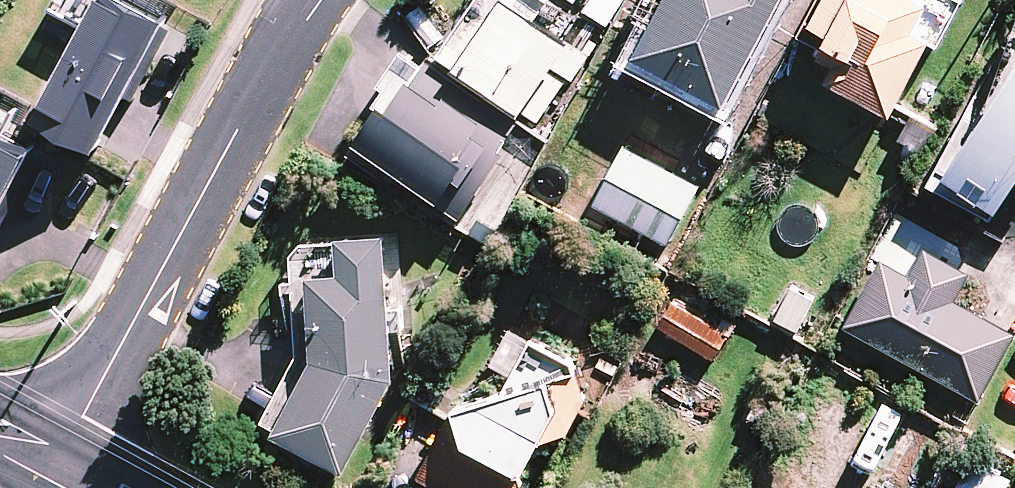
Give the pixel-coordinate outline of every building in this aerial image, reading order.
[(123,0),(107,0),(43,117),(93,144),(160,21),(123,0)] [(533,0),(479,0),(443,50),(539,120),(594,44),(533,0)] [(778,0),(643,0),(638,9),(654,18),(637,50),(725,97),(778,0)] [(941,0),(825,0),(815,19),(845,36),(826,71),(894,109),(950,5),(941,0)] [(1006,66),(1011,69),(972,133),(968,131),(938,180),(995,214),(1014,181),(1014,51),(1006,66)] [(483,238),(492,225),(544,147),(419,64),(396,98),(390,94),(361,137),(442,191),(433,204),(483,238)] [(0,127),(0,226),(39,145),(0,127)] [(703,187),(628,145),(597,200),(671,242),(703,187)] [(300,334),(300,354),(265,419),(349,464),(396,375),(394,229),(344,230),(344,236),(295,235),(294,276),(288,276),(287,313),(297,314),(297,334),(300,334)] [(922,251),(911,272),(884,257),(847,324),(982,398),(1014,337),(1014,331),(954,298),(967,275),(922,251)] [(732,330),(676,299),(660,326),(716,358),(732,330)] [(530,343),(511,331),(487,372),(486,386),(464,395),(420,473),(447,487),(515,487),(545,435),(569,429),(585,406),(591,410),(605,389),(592,381),(598,371),(536,333),(530,343)]
